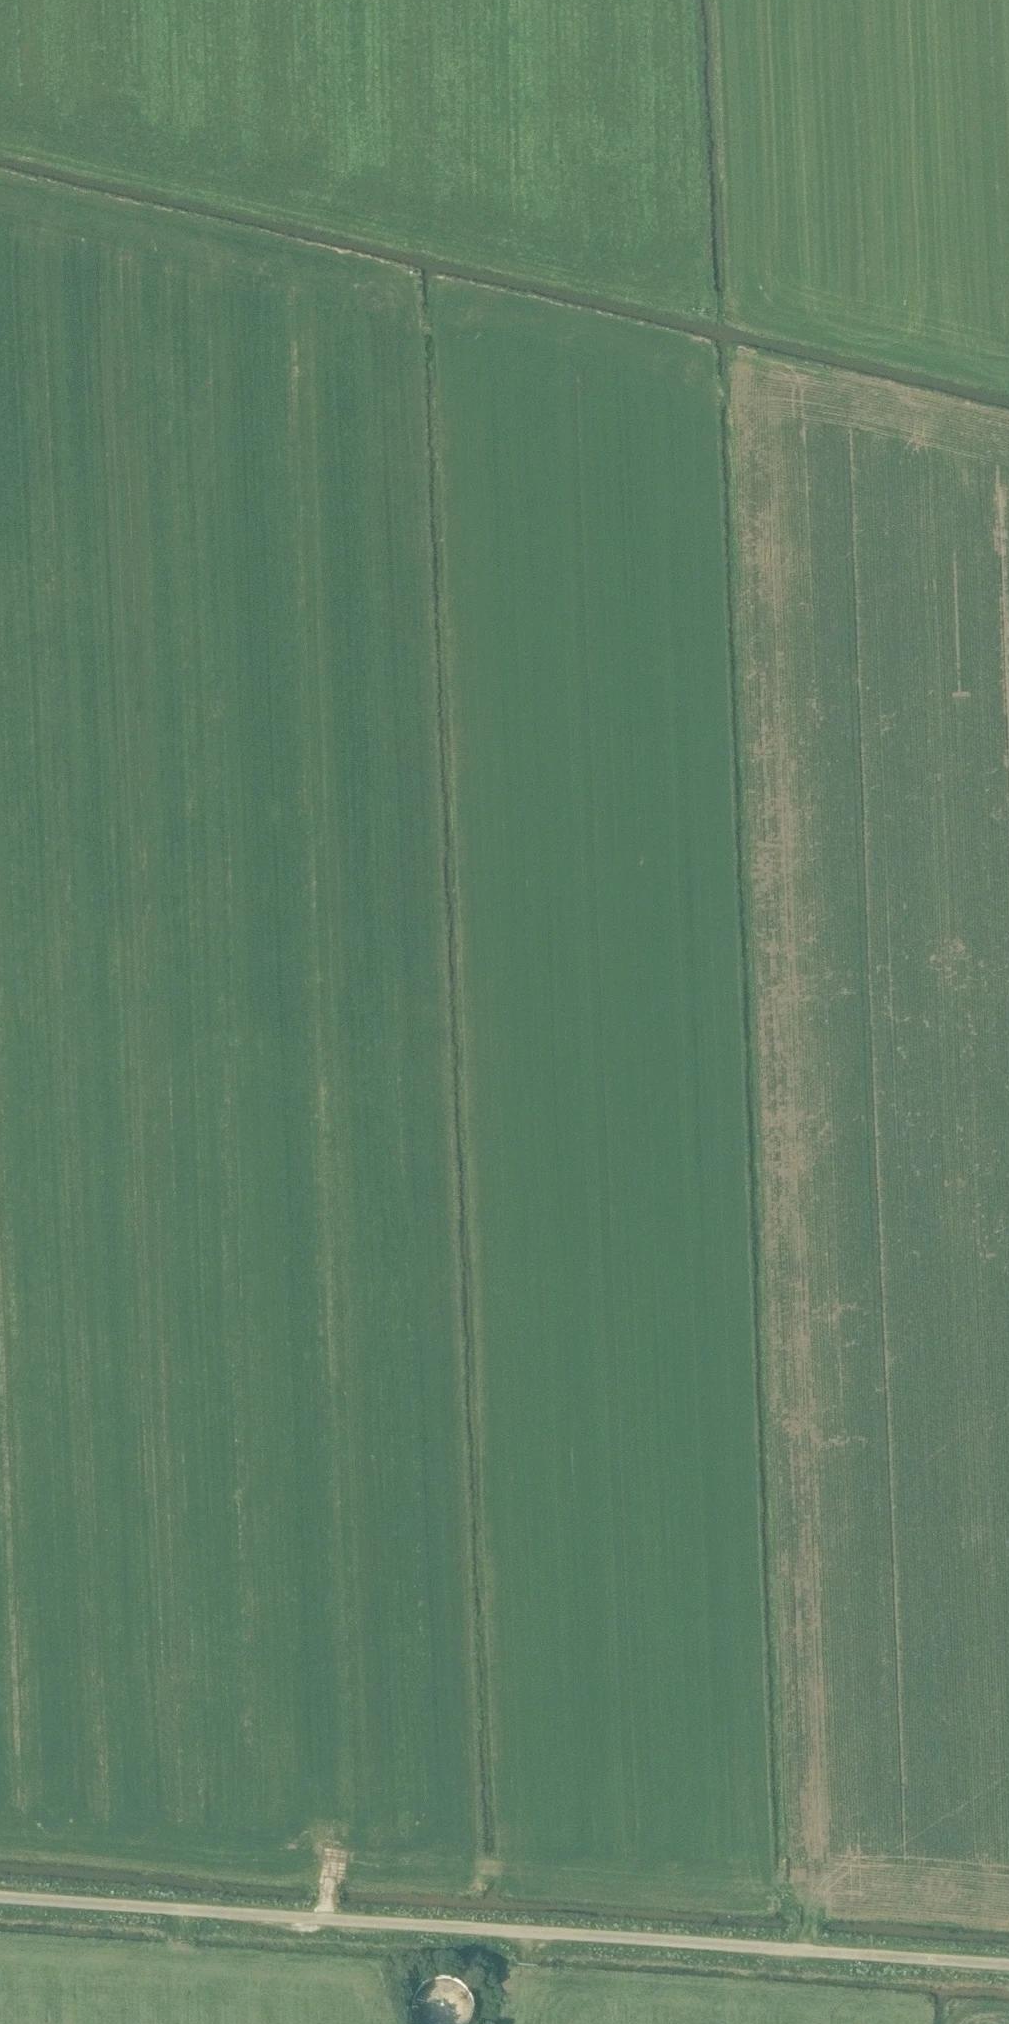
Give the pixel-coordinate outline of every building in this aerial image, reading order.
[(471,2021),(474,2011),(473,2001),(470,1992),(464,1985),(456,1980),(447,1977),(437,1977),(428,1980),(421,1986),(415,1994),(412,2003),(412,2012),(415,2022),(417,2023),(469,2023),(471,2021)]
